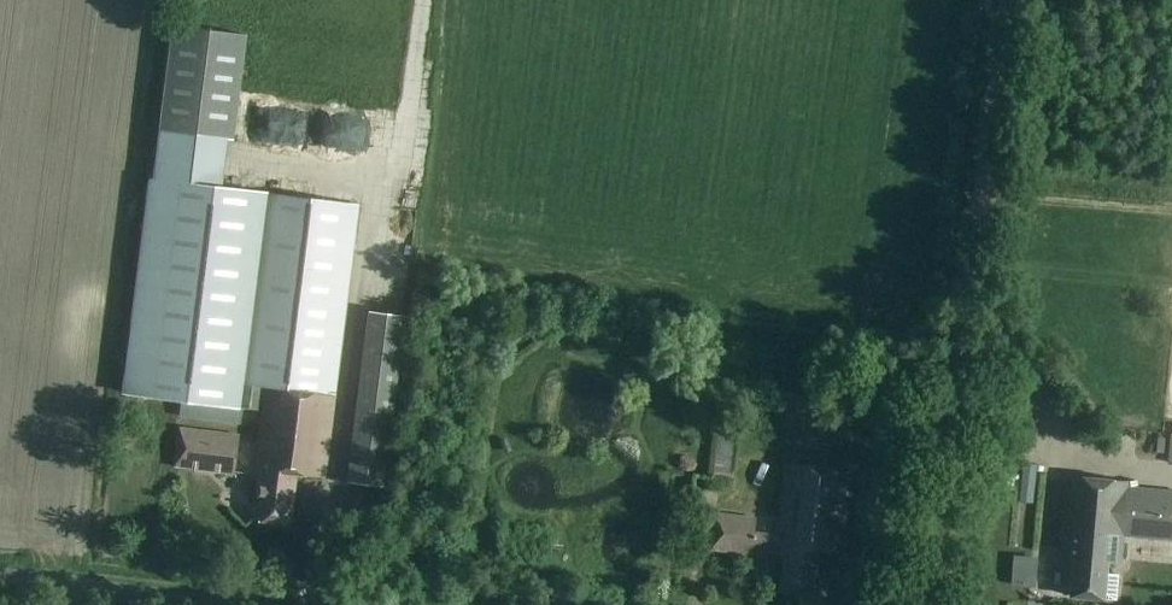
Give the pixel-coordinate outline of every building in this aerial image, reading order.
[(147,179),(121,393),(237,407),(265,411),(267,395),(337,403),(338,397),(361,205),(263,193),(222,188),(228,141),(234,142),(247,36),(172,27),(159,133),(153,180),(147,179)] [(266,100),(262,129),(370,144),(379,84),(345,79),(343,99),(367,102),(365,114),(266,100)] [(370,310),(359,399),(348,482),(387,487),(410,315),(370,310)] [(756,343),(754,359),(768,360),(769,345),(756,343)] [(327,480),(337,403),(267,395),(265,411),(257,476),(262,477),(256,521),(294,526),(300,477),(327,480)] [(731,489),(738,431),(717,428),(710,486),(731,489)] [(234,477),(239,437),(176,429),(171,470),(234,477)] [(847,555),(857,472),(788,464),(779,536),(757,533),(759,520),(718,515),(714,551),(788,560),(784,591),(815,595),(820,551),(847,555)] [(1128,487),(1128,482),(1068,476),(1060,557),(1073,558),(1069,595),(1116,599),(1118,574),(1108,573),(1109,561),(1122,562),(1124,535),(1171,540),(1171,491),(1128,487)] [(1033,586),(1036,556),(1012,554),(1009,583),(1033,586)]
